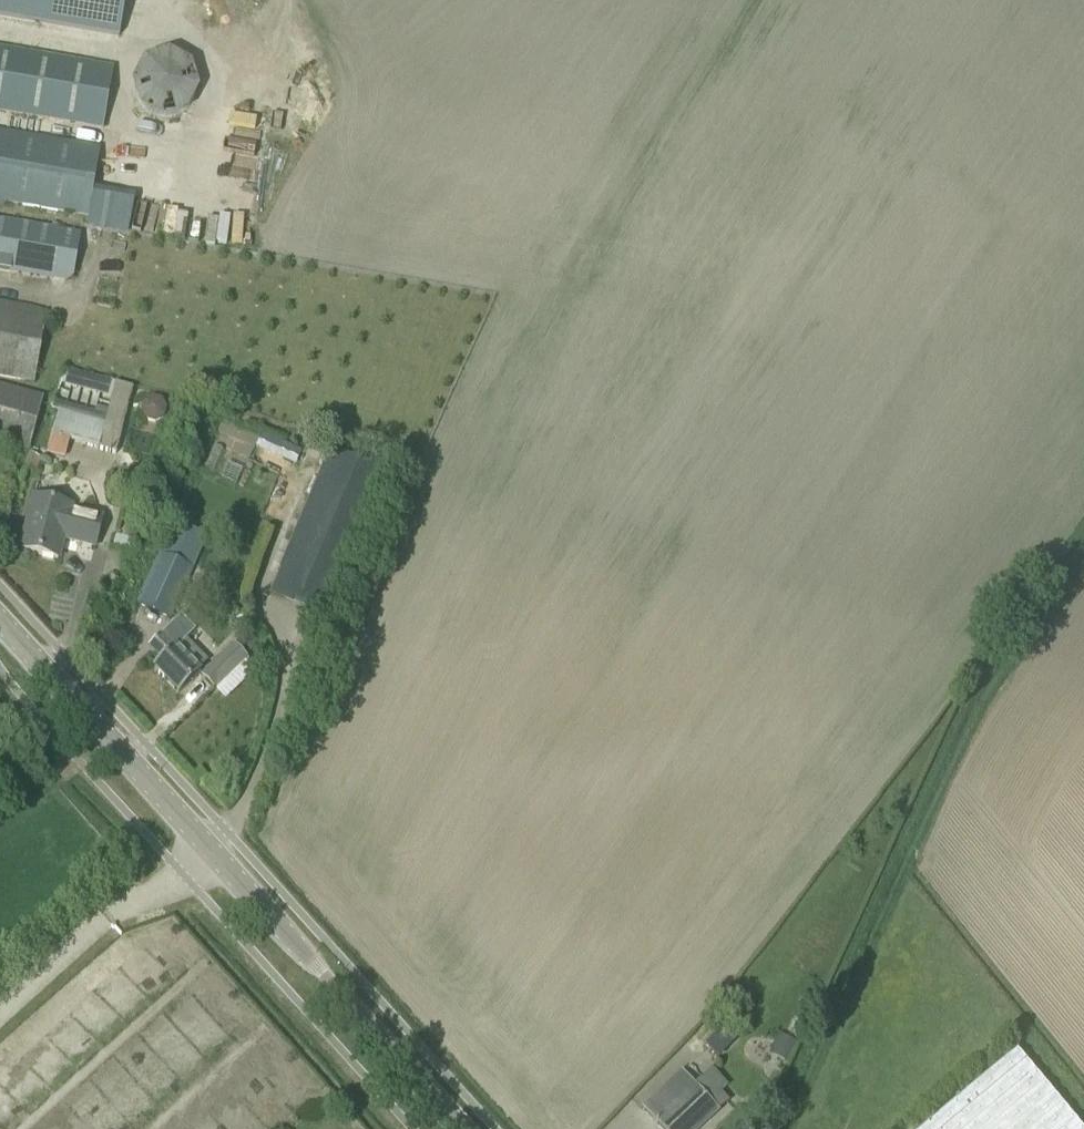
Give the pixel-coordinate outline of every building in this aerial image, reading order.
[(118,37),(124,0),(0,0),(0,16),(118,37)] [(64,121),(102,127),(112,68),(0,49),(0,110),(64,121)] [(190,66),(167,54),(143,62),(131,84),(138,109),(161,120),(185,114),(198,91),(190,66)] [(88,216),(99,148),(0,132),(0,201),(88,216)] [(128,208),(119,277),(101,274),(92,346),(111,349),(109,370),(134,374),(155,211),(128,208)] [(66,281),(72,278),(80,234),(0,220),(0,270),(66,281)] [(33,382),(47,311),(0,302),(0,376),(33,382)] [(51,438),(47,454),(63,458),(67,442),(116,455),(132,391),(65,372),(62,371),(60,377),(114,391),(107,419),(51,404),(49,409),(59,412),(51,438)] [(28,449),(43,397),(0,385),(0,441),(28,449)] [(294,536),(271,591),(335,615),(393,478),(330,452),(323,467),(326,469),(322,479),(318,478),(294,536)] [(29,454),(23,469),(34,473),(40,458),(29,454)] [(20,549),(57,559),(62,540),(94,549),(101,521),(70,512),(71,509),(34,499),(20,549)] [(173,523),(136,605),(169,620),(206,538),(173,523)] [(116,536),(113,547),(130,552),(133,541),(116,536)] [(148,647),(162,661),(154,669),(178,694),(199,673),(176,649),(194,631),(180,616),(148,647)] [(201,677),(213,689),(245,658),(232,645),(201,677)] [(806,1015),(809,1008),(803,1005),(800,1012),(806,1015)] [(777,1036),(773,1054),(790,1058),(794,1040),(777,1036)] [(1018,1051),(925,1128),(1083,1128),(1018,1051)] [(718,1114),(705,1100),(713,1092),(701,1079),(693,1086),(680,1072),(641,1109),(659,1128),(702,1128),(718,1114)]
